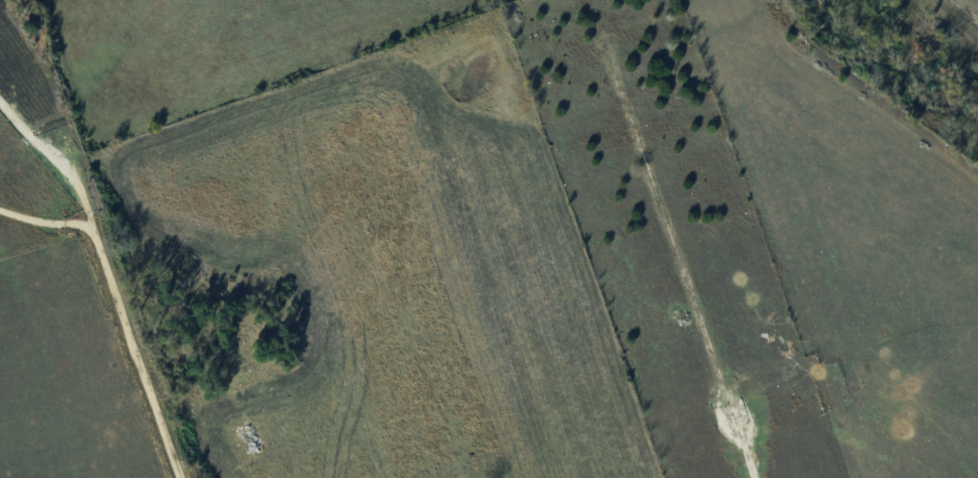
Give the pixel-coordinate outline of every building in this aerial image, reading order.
[(726,403),(733,429),(747,426),(741,400),(726,403)]
